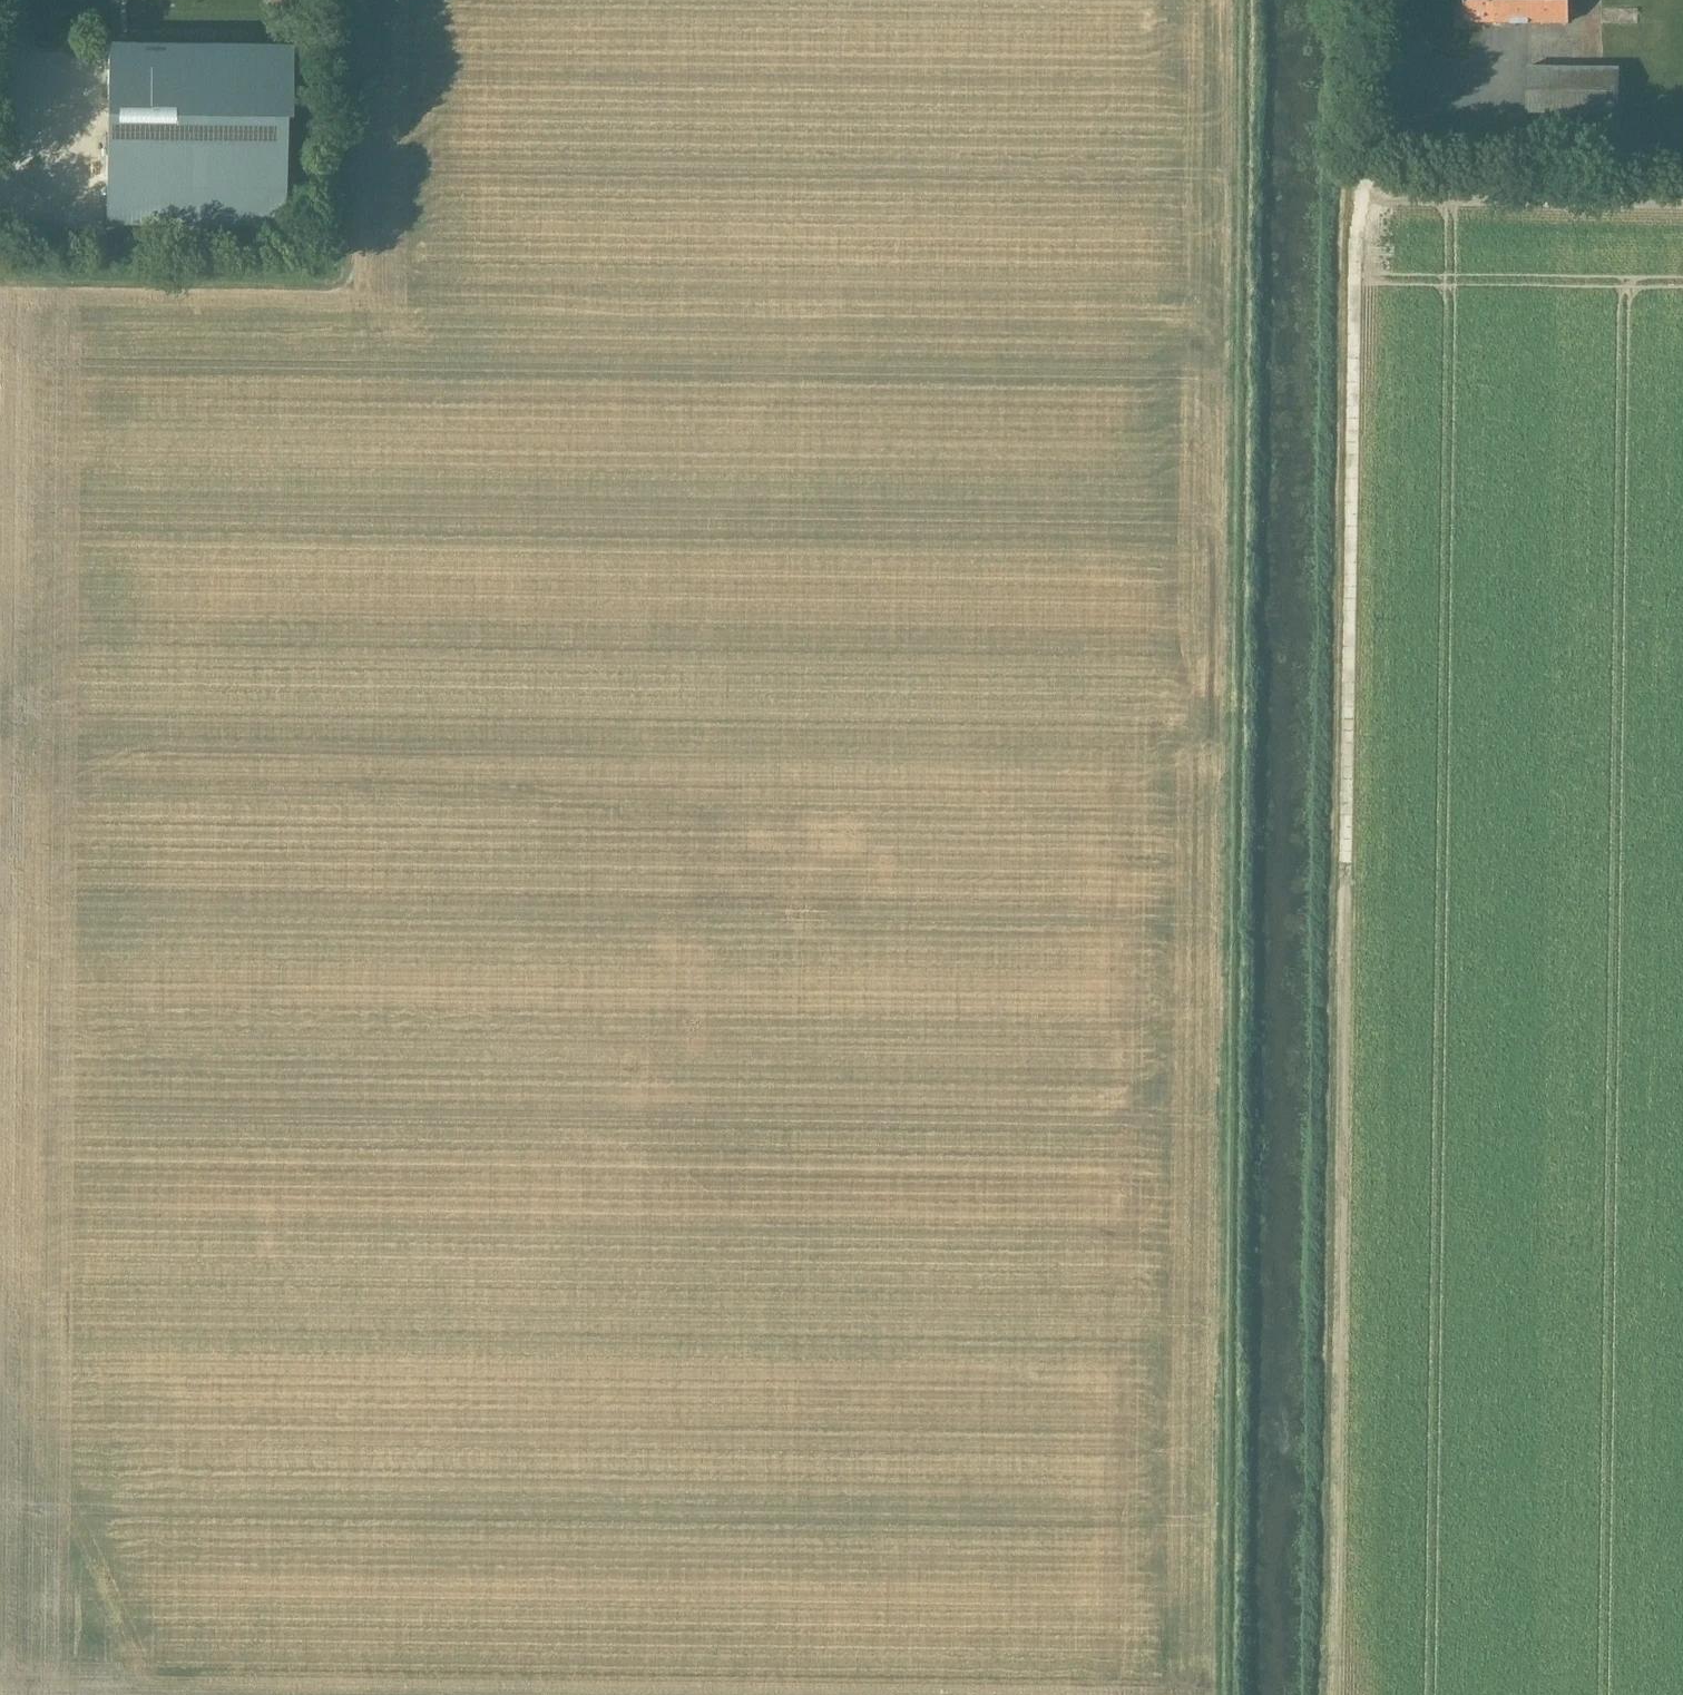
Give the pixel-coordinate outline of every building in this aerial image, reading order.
[(1568,0),(1463,0),(1463,20),(1568,22),(1568,0)] [(284,225),(285,115),(290,116),(291,45),(107,43),(105,223),(284,225)] [(1618,113),(1618,66),(1526,64),(1525,111),(1618,113)]
